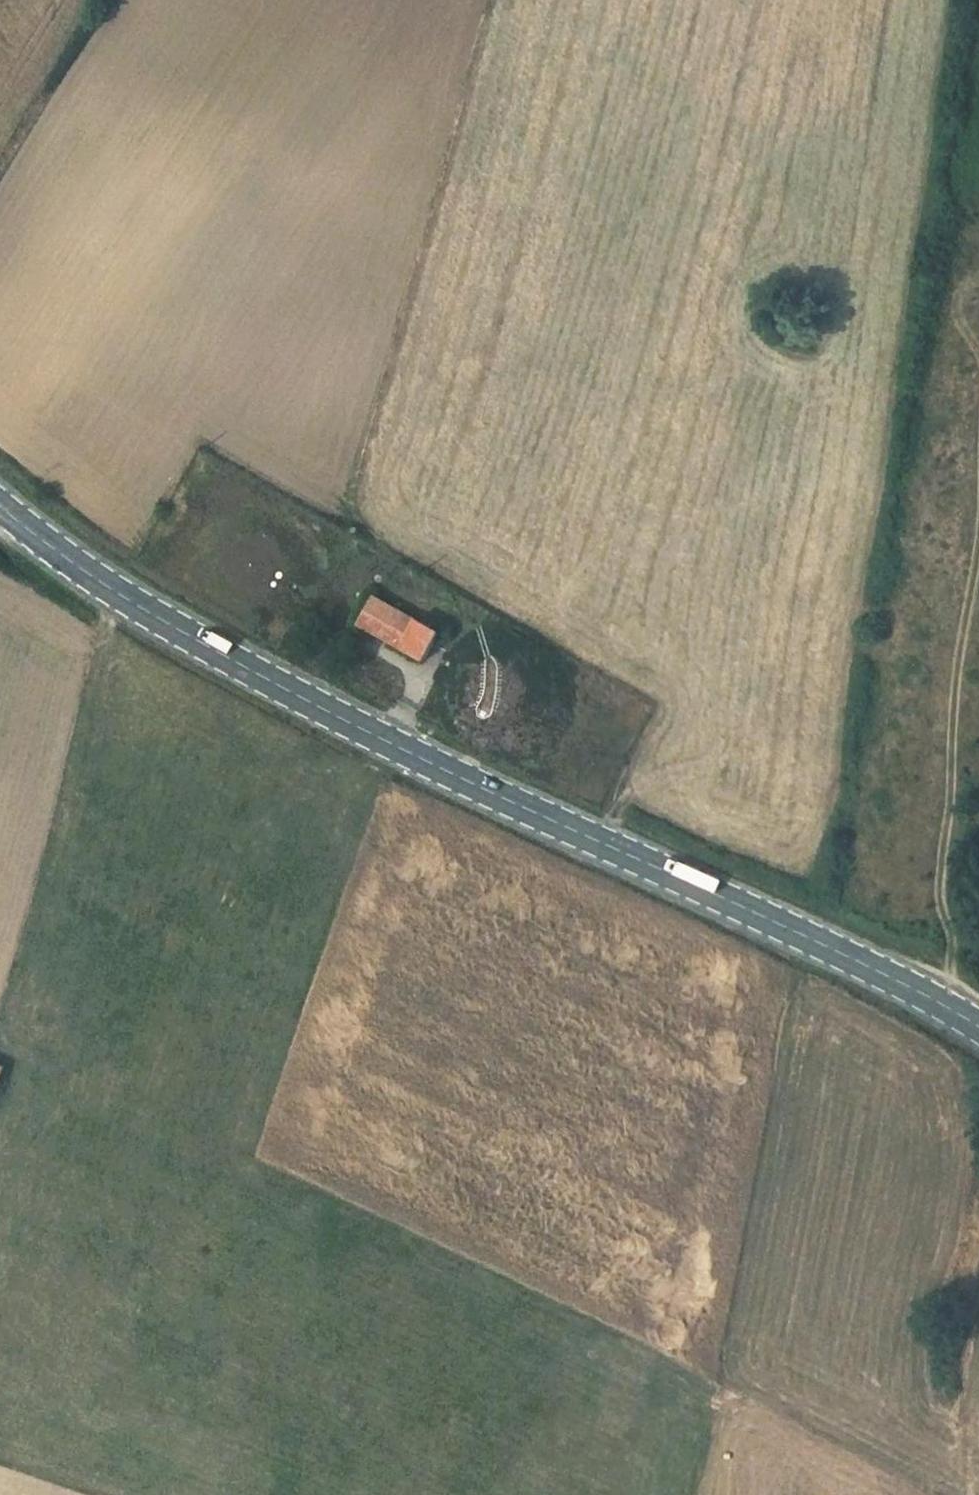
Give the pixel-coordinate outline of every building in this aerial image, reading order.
[(442,626),(375,592),(361,621),(428,655),(442,626)]
